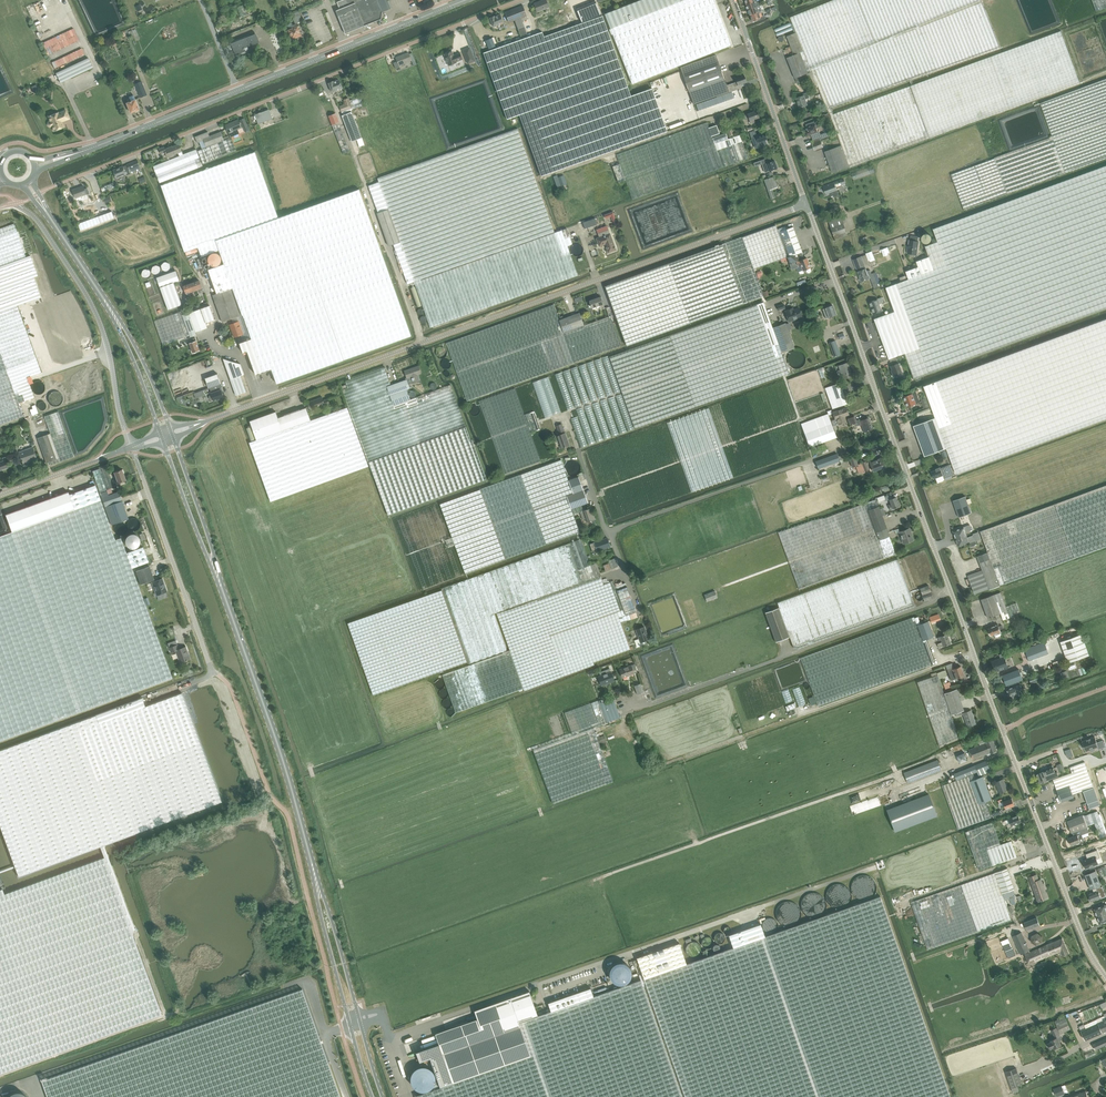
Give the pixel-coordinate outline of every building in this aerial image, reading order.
[(345,33),(363,26),(355,6),(356,5),(355,3),(361,0),(342,0),(337,2),(339,6),(340,9),(336,11),(345,33)] [(391,8),(388,0),(361,0),(355,3),(356,5),(355,6),(363,26),(365,25),(364,25),(381,19),(382,12),(391,8)] [(541,0),(541,1),(534,4),(537,12),(549,7),(546,0),(542,0),(541,0)] [(605,14),(610,29),(609,29),(611,34),(613,34),(632,84),(732,45),(714,0),(640,0),(605,14)] [(748,10),(759,6),(757,0),(746,4),(748,10)] [(987,52),(1000,47),(982,0),(833,0),(803,12),(790,17),(796,33),(787,36),(794,55),(787,58),(798,84),(809,79),(813,89),(818,87),(827,109),(860,97),(916,77),(934,71),(933,71),(954,64),(987,52)] [(1096,11),(1105,8),(1105,0),(1092,0),(1096,11)] [(596,1),(577,9),(582,22),(601,15),(596,1)] [(247,14),(244,4),(237,7),(241,16),(247,14)] [(523,5),(505,12),(509,22),(515,20),(518,29),(521,36),(527,33),(522,21),(528,19),(523,5)] [(760,6),(759,6),(748,10),(750,15),(760,11),(762,11),(760,6)] [(300,22),(303,21),(298,11),(292,14),(296,23),(300,22)] [(761,13),(760,11),(750,15),(752,21),(759,19),(759,20),(765,18),(764,15),(762,16),(761,13)] [(487,19),(487,20),(488,24),(492,23),(494,27),(497,25),(498,27),(498,26),(499,29),(505,27),(503,23),(500,14),(495,16),(493,15),(491,16),(490,18),(487,19)] [(499,47),(483,53),(507,119),(520,115),(524,126),(541,175),(541,176),(667,131),(652,88),(631,96),(603,16),(544,37),(542,32),(499,47)] [(296,37),(301,35),(298,27),(297,27),(296,24),(291,26),(292,29),(289,30),(293,39),(293,38),(294,39),(296,38),(296,37)] [(832,149),(825,152),(833,173),(850,167),(853,166),(873,159),(930,138),(977,121),(1032,100),(1079,83),(1074,68),(1065,43),(1061,31),(1034,41),(994,56),(966,66),(944,74),(911,86),(898,91),(857,105),(831,115),(837,133),(840,140),(842,145),(832,149)] [(250,50),(249,47),(260,42),(256,33),(232,43),(237,55),(246,51),(250,50)] [(492,38),(486,40),(489,48),(495,46),(492,38)] [(469,48),(463,51),(468,63),(474,60),(469,48)] [(454,56),(452,51),(444,54),(446,58),(445,58),(447,62),(449,65),(457,62),(456,62),(462,59),(460,53),(456,55),(454,56)] [(409,53),(396,58),(398,61),(393,63),(396,68),(400,67),(399,65),(411,60),(409,53)] [(689,91),(694,104),(729,92),(726,85),(718,61),(716,55),(680,67),(683,74),(689,92),(689,91)] [(60,83),(93,68),(88,58),(56,73),(60,83)] [(735,78),(737,82),(726,85),(729,92),(741,88),(740,84),(747,82),(744,75),(735,78)] [(330,83),(329,83),(332,92),(335,91),(336,95),(343,92),(342,89),(343,88),(339,79),(334,82),(333,81),(333,82),(333,81),(332,81),(330,82),(329,83),(330,83)] [(142,81),(135,84),(141,97),(147,95),(142,81)] [(34,93),(39,90),(37,84),(31,87),(34,93)] [(812,91),(808,93),(808,92),(803,94),(804,96),(796,99),(800,108),(808,105),(806,99),(814,96),(812,91)] [(139,111),(139,110),(140,109),(134,95),(130,97),(131,101),(127,103),(131,113),(136,111),(137,112),(139,111)] [(361,96),(350,100),(352,108),(352,109),(356,108),(356,109),(359,109),(358,107),(364,105),(361,96)] [(345,104),(340,106),(342,112),(352,108),(350,100),(349,98),(344,99),(345,104)] [(270,109),(261,113),(261,112),(259,113),(255,115),(258,124),(273,118),(270,109)] [(48,124),(48,125),(48,126),(49,126),(49,127),(50,127),(51,127),(52,126),(54,131),(64,127),(61,122),(69,119),(66,110),(58,113),(48,117),(50,121),(49,121),(49,122),(48,122),(48,123),(48,124)] [(751,124),(755,122),(754,119),(759,118),(757,110),(744,115),(746,119),(749,118),(751,124)] [(350,112),(342,115),(346,127),(352,141),(357,140),(359,147),(363,145),(364,145),(362,138),(352,111),(350,112)] [(336,113),(329,116),(343,153),(350,151),(339,122),(340,122),(336,113)] [(239,119),(226,125),(229,133),(231,137),(240,133),(238,129),(242,127),(239,119)] [(808,127),(807,128),(808,131),(807,131),(807,132),(807,133),(807,134),(808,135),(809,135),(812,134),(814,140),(820,137),(820,138),(821,139),(822,139),(820,135),(821,134),(820,131),(818,132),(817,128),(821,127),(819,120),(807,124),(808,127)] [(702,124),(677,133),(647,144),(655,166),(663,189),(748,159),(750,158),(748,153),(746,154),(744,148),(739,135),(735,137),(730,139),(728,139),(726,133),(720,135),(717,127),(712,129),(715,137),(713,138),(707,122),(702,124)] [(730,137),(735,135),(733,128),(727,130),(730,137)] [(553,227),(549,217),(537,181),(520,132),(518,129),(378,178),(379,182),(369,186),(370,190),(378,213),(377,213),(389,246),(394,244),(402,269),(406,279),(407,284),(414,281),(414,282),(430,328),(464,316),(507,300),(544,287),(578,275),(571,256),(567,246),(572,244),(570,237),(567,228),(562,230),(558,231),(528,242),(475,261),(435,275),(421,280),(421,279),(444,271),(460,265),(488,255),(520,244),(554,232),(553,227)] [(200,142),(202,149),(198,150),(203,164),(237,151),(231,137),(229,138),(228,135),(223,137),(221,132),(210,136),(208,131),(195,136),(197,143),(200,142)] [(756,143),(754,144),(755,148),(765,144),(764,140),(767,139),(764,132),(756,135),(757,138),(754,139),(756,143)] [(814,140),(811,141),(815,150),(824,147),(821,139),(820,138),(820,137),(814,140)] [(164,147),(160,149),(162,154),(166,152),(168,157),(174,155),(174,154),(178,153),(182,151),(179,144),(171,147),(165,149),(164,147)] [(646,144),(632,149),(617,155),(620,163),(613,166),(618,182),(626,180),(632,199),(648,194),(663,189),(655,167),(646,144)] [(180,156),(153,166),(160,183),(203,166),(197,149),(183,154),(182,151),(178,153),(180,156)] [(255,152),(162,185),(185,251),(198,247),(201,256),(219,250),(224,264),(209,269),(217,293),(212,295),(222,322),(235,318),(236,322),(239,321),(244,334),(241,335),(243,341),(240,343),(243,353),(244,353),(248,351),(256,375),(256,374),(272,369),(277,383),(404,338),(410,336),(411,336),(411,335),(360,189),(278,217),(255,152)] [(770,157),(761,160),(765,172),(769,171),(777,168),(774,160),(772,161),(770,157)] [(123,175),(123,177),(127,175),(131,174),(142,170),(140,166),(138,160),(127,165),(123,166),(113,170),(117,178),(123,175)] [(875,173),(872,165),(851,173),(854,181),(875,173)] [(874,319),(889,359),(896,357),(905,353),(914,378),(944,367),(988,351),(1012,342),(1065,323),(1082,317),(1105,308),(1105,165),(1012,200),(946,224),(933,229),(938,242),(926,246),(930,257),(917,262),(919,266),(906,271),(909,279),(886,287),(895,311),(888,314),(874,319)] [(553,177),(557,187),(567,184),(564,175),(558,177),(557,175),(553,177)] [(774,176),(764,180),(765,182),(766,184),(768,190),(771,199),(775,197),(773,192),(772,189),(778,187),(774,176)] [(844,178),(823,186),(827,196),(831,195),(832,198),(839,195),(838,192),(837,192),(835,185),(840,182),(841,183),(842,185),(841,185),(842,186),(846,184),(844,178)] [(83,186),(73,190),(76,199),(83,196),(84,198),(87,197),(86,195),(87,195),(90,194),(88,188),(85,189),(83,186)] [(112,211),(78,224),(81,230),(114,218),(112,211)] [(595,218),(583,222),(585,229),(597,224),(595,218)] [(841,218),(829,223),(835,239),(847,235),(841,218)] [(23,416),(19,403),(25,401),(23,394),(32,391),(27,377),(41,372),(17,306),(40,297),(14,223),(0,228),(0,425),(23,416)] [(776,225),(742,237),(754,269),(787,257),(790,264),(794,262),(795,262),(797,261),(795,258),(803,255),(802,252),(793,227),(786,229),(785,226),(777,229),(776,225)] [(599,246),(605,244),(608,253),(610,252),(616,250),(608,229),(598,233),(599,237),(597,238),(599,246)] [(917,254),(919,241),(918,241),(919,237),(911,236),(910,240),(908,253),(917,254)] [(742,237),(605,288),(626,345),(633,342),(690,322),(715,313),(764,296),(754,269),(742,237)] [(890,252),(888,247),(882,250),(884,256),(888,255),(888,253),(890,252)] [(872,251),(866,253),(869,261),(870,260),(871,262),(875,260),(875,258),(872,251)] [(794,262),(790,264),(790,266),(791,268),(792,269),(796,268),(798,272),(803,270),(803,271),(806,270),(807,272),(809,273),(810,272),(811,271),(811,269),(810,268),(807,258),(804,259),(803,255),(795,258),(797,261),(797,263),(795,264),(795,262),(794,262)] [(853,259),(857,269),(859,272),(858,272),(860,277),(860,278),(860,279),(860,280),(861,280),(861,281),(862,281),(870,278),(869,275),(872,274),(870,270),(867,271),(866,269),(865,266),(862,256),(853,259)] [(176,271),(157,277),(160,287),(168,310),(181,306),(173,283),(180,281),(176,271)] [(188,298),(193,296),(192,292),(197,290),(199,294),(204,292),(202,288),(199,280),(184,286),(188,298)] [(592,308),(600,305),(601,309),(605,308),(603,304),(601,297),(590,300),(592,308)] [(882,297),(869,302),(873,314),(882,311),(879,304),(884,302),(882,297)] [(763,302),(609,357),(634,428),(789,373),(781,353),(794,348),(785,323),(772,327),(763,302)] [(210,305),(201,309),(206,323),(215,320),(210,305)] [(584,325),(580,313),(559,320),(554,305),(447,343),(467,401),(622,345),(611,316),(612,315),(609,306),(606,307),(609,316),(584,325)] [(832,305),(822,309),(826,318),(836,314),(832,305)] [(799,308),(793,309),(793,308),(785,310),(786,312),(789,322),(802,317),(799,308)] [(181,311),(154,321),(163,345),(190,336),(190,337),(197,335),(196,332),(208,328),(206,323),(201,309),(189,313),(189,312),(182,315),(181,311)] [(236,322),(230,325),(234,337),(241,335),(244,334),(239,321),(236,322)] [(192,342),(190,343),(193,352),(199,350),(196,341),(195,337),(191,339),(192,342)] [(829,343),(834,357),(841,354),(835,340),(829,343)] [(223,358),(231,379),(230,379),(236,395),(246,391),(241,375),(244,374),(241,364),(223,358)] [(847,362),(839,366),(840,370),(838,370),(839,373),(841,372),(844,379),(852,376),(847,362)] [(899,363),(891,366),(894,373),(893,373),(894,378),(903,374),(900,366),(902,366),(901,362),(899,363)] [(418,366),(405,371),(407,378),(406,379),(407,379),(408,384),(413,383),(420,380),(418,374),(421,373),(418,366)] [(385,367),(346,381),(348,388),(342,390),(372,474),(374,474),(389,515),(487,480),(472,439),(471,440),(451,384),(410,399),(407,389),(410,388),(407,379),(406,379),(388,386),(387,385),(391,384),(385,367)] [(222,392),(221,388),(222,387),(218,374),(205,379),(209,389),(210,388),(212,393),(211,393),(212,394),(211,394),(210,395),(209,396),(209,397),(209,399),(210,400),(212,400),(213,400),(214,400),(214,401),(224,397),(222,392)] [(825,388),(832,409),(838,407),(847,404),(840,383),(831,386),(825,388)] [(505,474),(541,462),(531,433),(540,429),(534,411),(525,415),(515,389),(479,401),(505,474)] [(908,407),(916,404),(920,402),(916,392),(904,397),(908,407)] [(183,395),(176,397),(178,402),(179,403),(179,404),(181,405),(187,407),(183,395)] [(313,409),(325,405),(325,406),(330,404),(328,399),(323,400),(323,398),(317,400),(316,399),(311,401),(313,409)] [(921,400),(924,408),(929,406),(926,398),(921,400)] [(257,440),(249,442),(271,501),(369,466),(348,407),(335,412),(317,418),(310,420),(306,408),(278,418),(276,411),(250,421),(254,434),(257,440)] [(839,424),(846,422),(844,416),(849,414),(846,408),(833,412),(835,419),(831,420),(834,426),(839,424)] [(45,416),(49,429),(51,433),(47,434),(38,438),(47,463),(50,462),(51,465),(61,461),(74,457),(58,411),(45,416)] [(837,437),(832,423),(829,415),(828,414),(815,419),(801,424),(804,433),(809,447),(837,437)] [(858,425),(861,424),(864,432),(872,429),(867,418),(860,421),(860,420),(857,421),(858,425)] [(914,426),(925,457),(947,449),(935,418),(914,426)] [(562,424),(556,426),(559,433),(565,431),(562,424)] [(565,433),(557,436),(561,448),(569,445),(565,433)] [(24,463),(29,461),(29,460),(37,457),(33,447),(20,452),(24,463)] [(815,461),(818,469),(840,461),(837,453),(815,461)] [(7,467),(5,460),(8,459),(7,456),(2,458),(3,461),(0,462),(0,470),(7,467)] [(854,456),(849,457),(853,467),(858,465),(854,456)] [(882,457),(875,460),(873,461),(873,460),(869,461),(869,462),(866,463),(865,461),(862,463),(865,470),(868,469),(867,467),(871,465),(873,471),(886,466),(882,457)] [(595,519),(591,508),(583,511),(582,505),(588,502),(579,477),(569,480),(561,459),(440,503),(452,537),(445,539),(448,547),(455,544),(465,573),(580,532),(574,514),(580,512),(583,520),(585,519),(586,522),(595,519)] [(936,470),(932,472),(934,479),(936,478),(938,483),(945,480),(944,477),(954,474),(950,465),(941,468),(940,467),(936,469),(936,470)] [(113,487),(106,466),(92,471),(111,525),(128,519),(119,491),(112,494),(110,488),(113,487)] [(122,469),(114,472),(118,482),(125,480),(122,469)] [(68,491),(41,501),(5,514),(12,532),(100,499),(95,485),(69,494),(68,491)] [(971,582),(975,593),(989,588),(990,589),(1000,586),(1000,585),(1105,547),(1105,485),(980,531),(988,552),(977,556),(983,570),(969,575),(971,582)] [(884,495),(877,498),(878,502),(886,499),(886,500),(889,499),(891,504),(888,505),(890,509),(892,509),(899,506),(896,497),(893,498),(891,495),(891,493),(886,494),(887,496),(885,497),(884,495)] [(953,501),(959,518),(972,513),(968,504),(972,503),(970,498),(967,500),(966,496),(953,501)] [(100,499),(12,532),(0,536),(0,741),(172,678),(132,568),(148,562),(143,546),(126,553),(120,538),(115,540),(100,499)] [(799,525),(778,532),(799,589),(802,588),(822,581),(896,554),(889,535),(882,516),(882,514),(881,513),(876,499),(827,517),(813,520),(812,520),(811,521),(799,525)] [(970,525),(953,531),(956,539),(967,535),(966,532),(972,530),(970,525)] [(909,528),(899,532),(903,543),(913,540),(909,528)] [(974,535),(968,538),(967,535),(956,539),(959,547),(976,540),(976,541),(981,539),(979,532),(974,534),(974,535)] [(607,538),(595,542),(590,544),(592,551),(597,549),(598,551),(610,546),(607,538)] [(468,664),(507,650),(494,613),(557,591),(595,578),(601,575),(597,563),(590,565),(581,539),(441,589),(442,590),(348,623),(373,695),(467,662),(468,664)] [(611,568),(618,566),(615,558),(608,560),(611,568)] [(915,607),(897,558),(834,581),(777,603),(779,607),(766,612),(765,612),(776,642),(776,641),(790,637),(793,647),(798,649),(852,630),(915,607)] [(154,579),(149,566),(136,571),(140,584),(154,579)] [(604,584),(601,577),(587,582),(537,599),(497,614),(510,650),(503,653),(443,675),(456,712),(524,688),(524,691),(608,660),(631,651),(621,623),(638,617),(636,612),(630,592),(629,593),(625,583),(615,586),(613,581),(604,584)] [(162,578),(152,582),(157,595),(158,600),(167,596),(166,592),(163,584),(164,584),(162,578)] [(929,585),(920,588),(924,601),(933,598),(929,585)] [(707,601),(718,597),(715,591),(704,595),(707,601)] [(1013,613),(1019,611),(1016,603),(1009,605),(1009,606),(1006,607),(1001,592),(994,595),(982,599),(988,618),(1001,614),(1003,620),(1006,619),(1014,616),(1013,613)] [(918,617),(915,618),(914,617),(801,658),(818,706),(931,665),(935,664),(926,639),(934,637),(928,621),(920,624),(918,617)] [(1002,625),(999,627),(998,624),(995,625),(995,626),(989,628),(991,636),(996,634),(996,637),(998,637),(1001,636),(1001,635),(1000,633),(1001,632),(1000,629),(1003,628),(1002,625)] [(644,627),(636,630),(639,639),(634,640),(637,647),(646,644),(644,641),(649,639),(644,627)] [(939,648),(950,644),(947,634),(941,636),(941,634),(937,635),(938,637),(937,637),(939,641),(941,640),(941,642),(937,644),(939,648)] [(1082,634),(1061,641),(1069,663),(1090,655),(1082,634)] [(1044,642),(1025,649),(1029,661),(1049,654),(1044,642)] [(187,652),(188,651),(186,646),(179,649),(178,645),(170,648),(171,652),(176,650),(180,663),(190,659),(187,652)] [(1005,652),(1000,655),(1001,658),(992,661),(996,672),(1008,667),(1005,657),(1007,656),(1005,652)] [(623,677),(637,672),(635,664),(620,669),(623,677)] [(951,664),(946,666),(951,680),(964,675),(961,666),(953,669),(951,664)] [(611,672),(610,668),(600,672),(601,676),(598,676),(601,685),(614,681),(611,672)] [(1019,669),(1003,675),(1007,685),(1023,679),(1019,669)] [(921,681),(917,682),(939,746),(943,745),(956,738),(959,737),(958,735),(951,715),(955,713),(957,717),(963,715),(961,711),(964,710),(956,689),(944,693),(939,678),(947,675),(945,670),(931,675),(932,677),(921,681)] [(1043,679),(1041,674),(1029,678),(1031,683),(1043,679)] [(641,683),(634,685),(637,694),(644,692),(641,683)] [(1010,697),(1020,694),(1018,690),(1022,689),(1020,685),(1017,686),(1016,685),(1012,686),(1013,687),(1007,689),(1009,693),(1008,694),(1009,696),(1010,696),(1010,697)] [(0,750),(0,826),(18,876),(100,846),(101,849),(103,855),(104,857),(108,856),(107,855),(107,854),(105,848),(104,845),(222,801),(182,693),(146,706),(143,698),(0,750)] [(811,705),(817,703),(814,696),(808,698),(811,705)] [(573,735),(533,750),(553,803),(613,781),(600,744),(597,737),(594,728),(605,723),(607,723),(606,722),(620,717),(613,697),(607,700),(606,698),(598,701),(598,700),(565,713),(572,732),(573,735)] [(787,712),(795,709),(794,706),(795,705),(794,703),(785,706),(787,712)] [(971,710),(963,713),(968,727),(976,724),(971,710)] [(987,740),(985,736),(978,739),(980,745),(969,750),(973,759),(987,754),(988,755),(991,754),(991,753),(997,751),(992,738),(987,740)] [(1083,741),(1082,741),(1086,751),(1098,747),(1099,749),(1105,747),(1103,740),(1097,742),(1095,737),(1090,739),(1090,738),(1087,739),(1087,740),(1083,741)] [(641,754),(639,747),(631,750),(635,763),(639,761),(637,755),(641,754)] [(1070,749),(1065,751),(1067,756),(1068,758),(1073,756),(1070,749)] [(908,783),(941,770),(937,760),(904,772),(908,783)] [(987,761),(975,765),(954,773),(957,780),(977,771),(979,776),(991,771),(987,761)] [(1072,773),(1053,779),(1057,789),(1057,790),(1069,785),(1073,794),(1073,795),(1084,791),(1094,787),(1094,786),(1085,762),(1072,766),(1070,767),(1072,773)] [(1059,764),(1056,765),(1058,768),(1059,771),(1061,770),(1065,769),(1062,763),(1059,764)] [(1040,772),(1037,774),(1039,779),(1056,772),(1054,769),(1053,765),(1040,771),(1040,772)] [(1056,772),(1039,779),(1041,784),(1049,780),(1059,776),(1057,771),(1056,772)] [(969,776),(956,781),(942,785),(958,829),(975,823),(992,817),(986,802),(992,799),(983,776),(976,779),(974,774),(969,776)] [(996,782),(1000,793),(1008,790),(1008,789),(1007,786),(1006,786),(1004,779),(996,782)] [(1069,785),(1057,790),(1058,794),(1060,799),(1073,794),(1069,785)] [(1094,787),(1084,791),(1090,809),(1100,805),(1094,787)] [(929,794),(887,810),(894,831),(936,815),(929,794)] [(999,803),(999,804),(1000,807),(1002,807),(1003,810),(1006,809),(1015,805),(1012,798),(1003,802),(999,803)] [(1084,816),(1085,818),(1088,825),(1095,822),(1100,837),(1105,835),(1105,832),(1099,813),(1098,811),(1084,816)] [(1005,820),(1009,828),(1013,827),(1012,825),(1021,822),(1018,815),(1005,820)] [(1084,815),(1067,821),(1072,833),(1073,833),(1087,827),(1084,818),(1085,818),(1084,816),(1084,815)] [(966,831),(979,870),(1017,857),(1011,841),(1001,844),(993,822),(966,831)] [(1074,836),(1069,838),(1072,846),(1080,842),(1082,843),(1084,842),(1084,841),(1083,838),(1082,834),(1089,832),(1087,827),(1073,833),(1074,836)] [(1089,858),(1083,860),(1086,869),(1090,867),(1090,868),(1095,866),(1095,865),(1098,864),(1097,859),(1100,858),(1097,850),(1086,854),(1087,854),(1089,858)] [(161,1014),(131,931),(135,929),(108,856),(104,857),(4,894),(2,889),(0,890),(0,1073),(161,1014)] [(911,902),(928,949),(1012,920),(1005,901),(1010,899),(1012,905),(1016,904),(1014,898),(1016,897),(1013,890),(1015,889),(1008,868),(911,902)] [(1089,873),(1085,874),(1091,889),(1092,889),(1094,893),(1089,895),(1090,898),(1089,898),(1090,901),(1091,900),(1092,901),(1101,898),(1105,896),(1105,895),(1102,887),(1101,887),(1101,886),(1100,886),(1101,885),(1096,871),(1096,870),(1089,873)] [(1043,900),(1044,900),(1043,899),(1047,898),(1041,880),(1039,880),(1037,875),(1030,877),(1033,886),(1034,885),(1037,895),(1036,896),(1038,901),(1043,900)] [(679,943),(637,957),(644,978),(593,996),(590,988),(564,997),(564,999),(567,1005),(551,1011),(546,1013),(542,1014),(538,1015),(519,1022),(531,1055),(453,1083),(440,1087),(433,1090),(416,1096),(682,1096),(642,984),(646,983),(671,1056),(686,1096),(950,1096),(880,896),(778,932),(765,936),(761,924),(760,924),(755,926),(729,935),(733,947),(687,964),(679,943)] [(1094,909),(1097,916),(1105,913),(1105,905),(1094,909)] [(1097,916),(1100,924),(1105,922),(1105,913),(1097,916)] [(1037,918),(1024,922),(1027,930),(1040,925),(1037,918)] [(1022,932),(1013,936),(1021,954),(1030,951),(1022,932)] [(1001,941),(1008,958),(1016,955),(1008,938),(1001,941)] [(1029,964),(1045,957),(1059,952),(1060,955),(1063,954),(1064,955),(1069,953),(1062,938),(1055,941),(1053,942),(1052,941),(1049,942),(1050,943),(1049,944),(1046,945),(1025,955),(1026,956),(1026,957),(1029,963),(1029,964)] [(42,1080),(48,1096),(341,1096),(302,989),(42,1080)] [(439,1043),(416,1051),(420,1062),(430,1058),(432,1062),(438,1079),(437,1080),(432,1087),(433,1090),(440,1087),(453,1083),(531,1055),(519,1022),(538,1015),(536,1010),(533,1000),(529,991),(510,997),(474,1010),(477,1018),(446,1029),(436,1033),(439,1043)] [(1061,1034),(1071,1029),(1065,1016),(1055,1021),(1061,1034)] [(1081,1031),(1085,1041),(1091,1038),(1105,1031),(1105,1019),(1081,1031)] [(1051,1042),(1048,1043),(1050,1049),(1054,1047),(1054,1049),(1055,1048),(1056,1049),(1058,1048),(1058,1047),(1062,1046),(1059,1041),(1062,1040),(1061,1037),(1057,1027),(1051,1030),(1055,1038),(1050,1040),(1051,1042)] [(1093,1044),(1095,1050),(1105,1045),(1105,1038),(1093,1044)] [(1013,1092),(1019,1090),(1018,1086),(1022,1084),(1017,1068),(1006,1071),(1013,1092)] [(1059,1087),(1053,1089),(1056,1096),(1062,1095),(1059,1087)]
